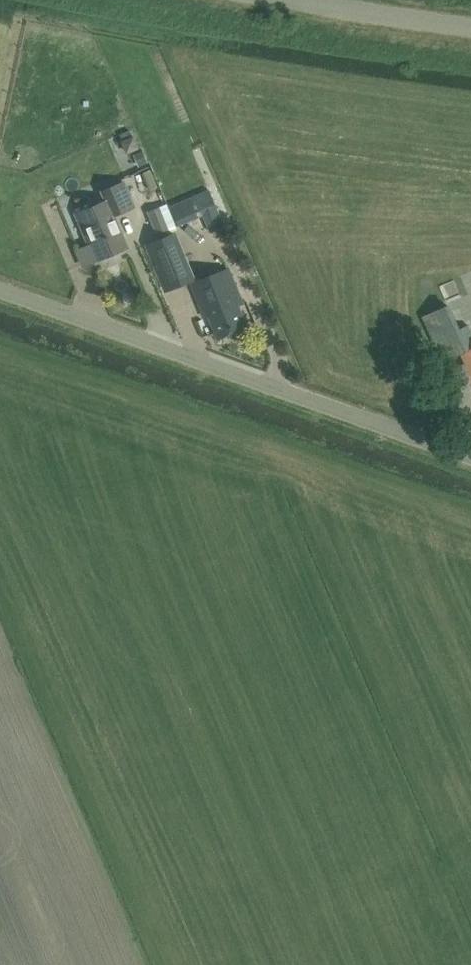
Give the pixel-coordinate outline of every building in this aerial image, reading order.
[(110,217),(108,213),(132,203),(123,181),(102,189),(97,192),(101,203),(76,213),(84,235),(89,233),(100,258),(128,247),(115,215),(110,217)] [(225,225),(209,189),(171,204),(180,224),(199,217),(203,216),(210,232),(225,225)] [(169,229),(159,206),(148,211),(158,234),(169,229)] [(165,289),(193,277),(175,235),(148,246),(165,289)] [(247,325),(239,303),(243,302),(229,268),(191,283),(204,316),(209,314),(218,336),(247,325)] [(449,304),(424,314),(443,360),(462,352),(470,374),(470,330),(469,324),(459,328),(449,304)]
